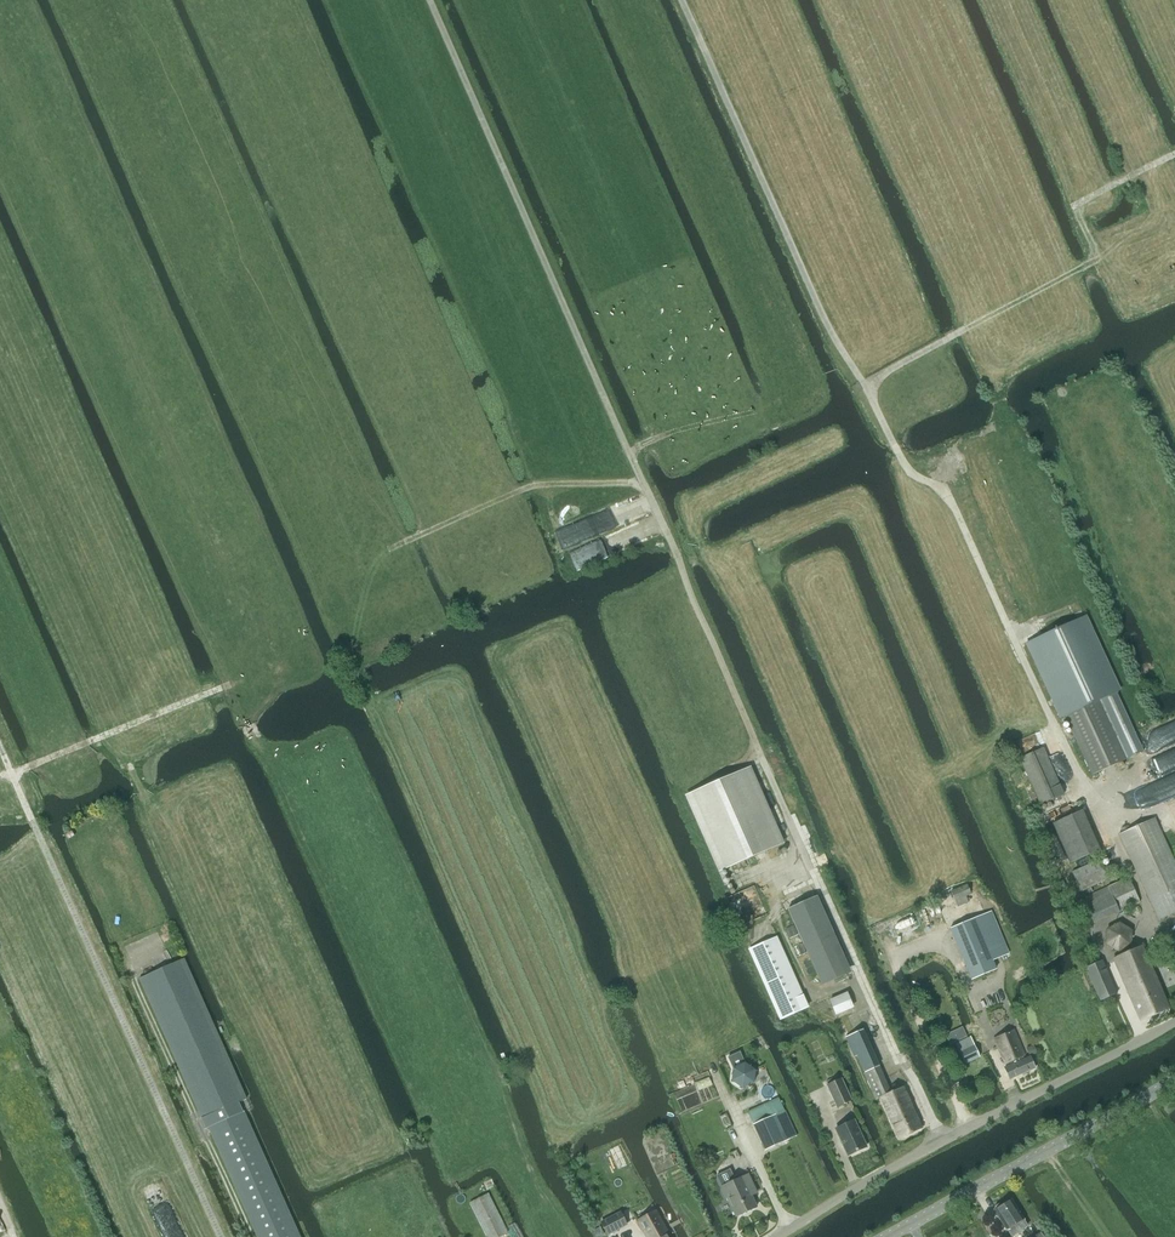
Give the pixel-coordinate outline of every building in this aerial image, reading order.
[(1139,754),(1112,695),(1118,692),(1084,617),(1023,644),(1057,718),(1060,717),(1088,777),(1139,754)] [(1041,805),(1064,795),(1044,749),(1020,759),(1041,805)] [(780,846),(746,771),(685,798),(719,874),(780,846)] [(1070,864),(1099,851),(1082,811),(1053,824),(1070,864)] [(1174,912),(1174,864),(1154,818),(1119,835),(1158,920),(1174,912)] [(1098,860),(1072,872),(1081,892),(1107,880),(1098,860)] [(1094,923),(1139,902),(1128,877),(1082,898),(1094,923)] [(968,902),(965,896),(970,893),(966,884),(950,891),(957,907),(968,902)] [(813,896),(787,908),(822,984),(848,972),(813,896)] [(1004,955),(986,913),(948,929),(969,979),(994,969),(990,961),(1004,955)] [(1107,930),(1106,944),(1118,951),(1130,945),(1131,931),(1119,924),(1107,930)] [(749,951),(770,997),(780,1019),(799,1011),(794,1000),(802,996),(776,938),(749,951)] [(1140,1021),(1169,1009),(1141,946),(1113,958),(1140,1021)] [(1100,1001),(1116,994),(1102,960),(1099,962),(1095,952),(1081,958),(1100,1001)] [(242,1110),(249,1107),(183,959),(136,980),(203,1128),(208,1125),(259,1236),(299,1236),(242,1110)] [(847,992),(829,999),(835,1014),(853,1007),(847,992)] [(960,1028),(949,1033),(954,1042),(966,1036),(963,1029),(962,1027),(961,1027),(960,1028)] [(854,1057),(857,1056),(864,1072),(879,1066),(863,1030),(845,1037),(854,1057)] [(1014,1030),(993,1039),(1004,1065),(1005,1064),(1006,1066),(1004,1067),(1009,1079),(1035,1068),(1030,1056),(1023,1059),(1022,1057),(1025,1055),(1014,1030)] [(1033,1045),(1026,1048),(1029,1056),(1037,1053),(1033,1045)] [(964,1064),(979,1057),(974,1046),(959,1053),(964,1064)] [(731,1081),(742,1089),(754,1083),(755,1071),(744,1063),(733,1069),(731,1081)] [(890,1093),(879,1066),(864,1072),(863,1073),(875,1100),(880,1098),(898,1139),(921,1128),(903,1087),(890,1093)] [(836,1109),(850,1102),(840,1080),(825,1087),(836,1109)] [(765,1151),(796,1137),(778,1099),(747,1113),(765,1151)] [(847,1157),(866,1148),(861,1139),(862,1139),(859,1132),(858,1132),(853,1122),(835,1131),(847,1157)] [(730,1170),(716,1176),(721,1188),(735,1217),(755,1207),(747,1191),(753,1188),(747,1175),(735,1181),(730,1170)] [(507,1233),(488,1194),(469,1203),(486,1236),(500,1236),(507,1233)] [(1011,1235),(1026,1226),(1023,1220),(1010,1198),(994,1209),(1006,1230),(1007,1229),(1011,1235)] [(655,1211),(637,1221),(646,1236),(669,1236),(655,1211)] [(607,1235),(626,1225),(620,1213),(601,1223),(607,1235)]
